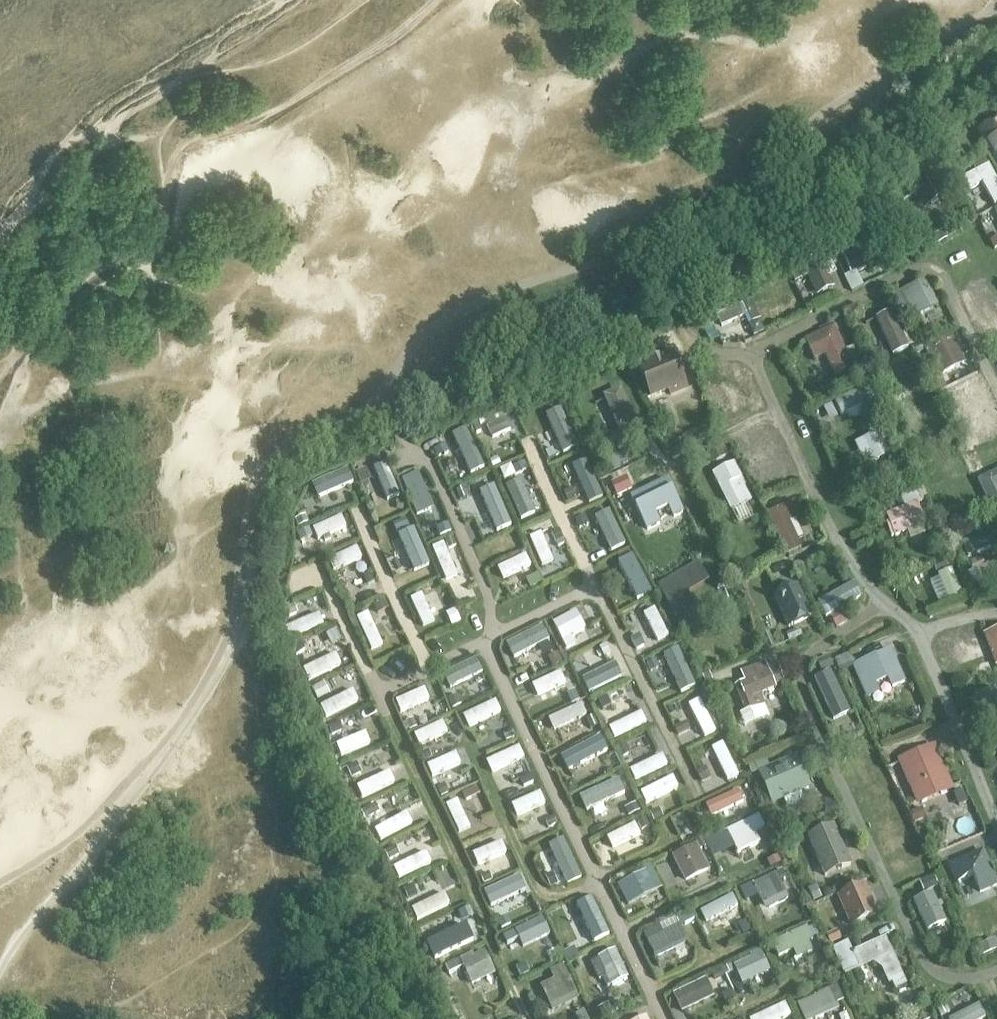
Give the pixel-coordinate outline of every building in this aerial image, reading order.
[(981,132),(996,161),(996,123),(981,132)] [(931,155),(909,167),(927,195),(932,191),(939,201),(953,193),(931,155)] [(996,205),(996,181),(989,166),(988,166),(985,161),(974,167),(977,172),(964,179),(970,191),(983,184),(995,206),(996,205)] [(848,249),(857,271),(883,261),(874,239),(848,249)] [(817,297),(836,288),(831,277),(836,274),(828,257),(822,260),(821,257),(803,266),(803,267),(791,274),(795,283),(807,277),(817,297)] [(926,280),(902,292),(914,318),(939,306),(926,280)] [(987,331),(996,326),(996,298),(993,291),(992,292),(986,280),(968,290),(975,305),(973,306),(987,331)] [(743,304),(717,316),(721,326),(747,315),(743,304)] [(893,312),(876,319),(893,356),(909,349),(900,330),(905,328),(901,321),(898,323),(893,312)] [(700,323),(707,338),(718,333),(710,318),(700,323)] [(825,356),(835,377),(843,373),(847,380),(856,376),(855,374),(858,373),(855,368),(853,368),(834,327),(833,327),(832,324),(819,329),(821,333),(806,340),(816,361),(825,356)] [(996,346),(996,330),(985,336),(992,349),(996,346)] [(965,363),(953,335),(925,347),(933,366),(938,363),(943,373),(965,363)] [(638,376),(650,402),(668,395),(670,399),(689,391),(674,361),(638,376)] [(842,416),(872,401),(866,388),(835,403),(842,416)] [(621,389),(602,398),(604,402),(596,405),(601,420),(610,416),(624,446),(642,438),(621,389)] [(510,430),(503,412),(486,419),(485,418),(480,420),(482,424),(486,422),(493,438),(510,430)] [(437,445),(471,432),(466,421),(433,433),(437,445)] [(565,423),(540,434),(545,445),(570,433),(565,423)] [(855,444),(866,467),(891,456),(884,442),(895,437),(891,427),(855,444)] [(507,451),(489,459),(496,473),(503,469),(504,471),(514,467),(507,451)] [(457,476),(487,464),(482,453),(452,465),(457,476)] [(357,478),(386,466),(382,455),(371,459),(368,454),(362,456),(364,461),(353,466),(357,478)] [(571,461),(580,480),(590,476),(581,456),(571,461)] [(734,465),(712,476),(730,513),(751,503),(744,488),(746,488),(734,465)] [(349,468),(318,482),(323,493),(335,488),(337,492),(343,489),(342,485),(354,480),(349,468)] [(985,496),(990,505),(992,509),(996,507),(996,472),(978,481),(985,496)] [(528,503),(516,477),(507,481),(519,507),(528,503)] [(621,478),(606,484),(611,494),(626,488),(621,478)] [(666,481),(631,498),(647,531),(659,525),(654,515),(669,508),(674,518),(682,513),(666,481)] [(395,486),(384,491),(389,504),(385,506),(387,510),(392,508),(396,516),(407,511),(405,506),(408,504),(405,498),(401,500),(395,486)] [(598,486),(566,502),(572,512),(585,506),(586,509),(594,505),(592,501),(603,496),(598,486)] [(496,489),(479,497),(495,534),(512,527),(496,489)] [(905,508),(887,516),(889,523),(886,524),(891,537),(895,536),(895,538),(908,532),(912,541),(926,535),(922,527),(927,525),(918,505),(922,503),(916,489),(900,495),(905,508)] [(413,502),(425,531),(436,526),(424,497),(413,502)] [(768,514),(787,556),(802,549),(798,540),(804,537),(795,519),(803,516),(796,501),(768,514)] [(342,517),(314,530),(319,540),(323,538),(325,543),(333,539),(331,535),(347,528),(342,517)] [(614,517),(582,533),(587,544),(596,539),(599,545),(608,541),(605,534),(619,528),(614,517)] [(996,546),(996,530),(962,544),(968,558),(996,546)] [(533,550),(546,581),(557,576),(551,563),(556,561),(553,554),(548,556),(545,550),(552,546),(551,543),(544,546),(544,545),(533,550)] [(433,549),(447,582),(458,577),(444,544),(433,549)] [(357,548),(329,561),(334,572),(340,569),(346,583),(352,581),(346,566),(362,559),(357,548)] [(628,555),(600,569),(606,580),(634,566),(628,555)] [(402,568),(407,579),(435,567),(430,556),(402,568)] [(526,556),(498,569),(503,580),(531,566),(526,556)] [(697,563),(658,586),(685,632),(698,624),(679,592),(705,577),(697,563)] [(938,576),(950,603),(964,597),(952,570),(938,576)] [(348,606),(377,592),(372,581),(343,595),(348,606)] [(647,586),(619,599),(624,610),(652,596),(647,586)] [(797,587),(778,595),(789,617),(785,619),(788,627),(811,617),(797,587)] [(420,593),(407,599),(421,632),(435,626),(420,593)] [(576,611),(553,623),(567,649),(576,645),(572,637),(586,630),(576,611)] [(291,639),(324,626),(320,615),(286,628),(291,639)] [(369,615),(356,621),(373,658),(386,652),(369,615)] [(660,617),(632,631),(637,642),(665,628),(660,617)] [(986,636),(996,668),(996,632),(986,636)] [(523,638),(537,667),(548,661),(534,633),(523,638)] [(987,675),(975,637),(962,641),(962,642),(955,644),(959,658),(968,655),(975,679),(987,675)] [(559,643),(545,650),(551,662),(565,656),(559,643)] [(302,671),(334,656),(329,645),(297,660),(302,671)] [(677,648),(653,660),(659,671),(683,659),(677,648)] [(853,666),(853,667),(867,699),(880,694),(876,684),(888,679),(892,689),(906,683),(891,649),(853,666)] [(590,684),(618,670),(613,659),(595,668),(594,665),(590,667),(591,669),(584,673),(590,684)] [(477,661),(449,675),(455,686),(482,672),(477,661)] [(744,683),(735,687),(745,712),(746,713),(764,705),(760,695),(775,689),(773,684),(783,680),(776,664),(767,668),(765,664),(741,673),(744,683)] [(314,698),(346,683),(341,672),(309,687),(314,698)] [(817,689),(832,720),(848,713),(850,717),(851,716),(852,720),(857,717),(849,700),(845,702),(835,681),(817,689)] [(425,689),(396,702),(401,713),(430,700),(425,689)] [(576,690),(542,706),(547,717),(581,702),(576,690)] [(626,695),(599,709),(604,719),(632,706),(626,695)] [(327,725),(355,711),(350,701),(322,714),(327,725)] [(589,716),(555,731),(560,741),(593,727),(592,725),(598,723),(594,715),(589,717),(589,716)] [(415,735),(420,747),(448,733),(443,722),(415,735)] [(340,751),(368,739),(364,728),(346,735),(345,732),(340,734),(341,737),(335,740),(340,751)] [(489,760),(517,746),(511,735),(510,736),(508,731),(489,740),(492,745),(483,749),(489,760)] [(596,740),(569,755),(575,766),(602,751),(596,740)] [(903,763),(919,802),(947,790),(931,751),(903,763)] [(707,778),(736,763),(730,752),(701,766),(707,778)] [(456,754),(428,766),(433,777),(436,776),(438,781),(448,776),(446,772),(461,765),(456,754)] [(663,756),(630,771),(636,782),(668,767),(663,756)] [(353,765),(355,770),(348,773),(353,784),(385,769),(379,757),(361,767),(359,762),(353,765)] [(797,759),(760,775),(772,803),(808,787),(797,759)] [(611,767),(581,784),(587,794),(611,781),(609,777),(615,773),(611,767)] [(520,781),(534,809),(535,809),(537,813),(546,808),(544,804),(545,804),(531,776),(520,781)] [(673,778),(641,793),(647,804),(679,788),(673,778)] [(719,810),(746,798),(745,797),(751,794),(747,784),(714,800),(719,810)] [(368,813),(399,797),(394,786),(362,803),(368,813)] [(471,824),(464,808),(468,806),(465,799),(461,801),(459,796),(447,801),(448,802),(444,803),(450,817),(454,815),(460,829),(471,824)] [(623,796),(593,810),(598,821),(628,806),(623,796)] [(550,811),(521,824),(526,835),(543,827),(545,831),(550,829),(548,825),(555,822),(550,811)] [(693,811),(666,824),(672,835),(698,822),(693,811)] [(761,815),(716,836),(725,853),(735,848),(738,854),(760,843),(754,830),(765,824),(761,815)] [(382,843),(414,826),(408,816),(376,833),(382,843)] [(635,824),(607,839),(613,849),(641,835),(635,824)] [(834,828),(807,839),(825,881),(851,869),(834,828)] [(471,853),(476,863),(502,852),(498,842),(471,853)] [(672,856),(686,883),(711,870),(697,844),(672,856)] [(395,872),(427,857),(422,846),(390,861),(395,872)] [(566,846),(538,859),(543,870),(560,862),(561,865),(566,863),(565,860),(571,857),(566,846)] [(979,894),(996,887),(982,853),(949,867),(956,884),(972,877),(979,894)] [(482,880),(489,877),(491,881),(495,878),(493,875),(510,867),(506,856),(477,869),(482,880)] [(653,868),(618,886),(628,906),(639,900),(635,894),(659,882),(653,868)] [(766,912),(789,900),(781,882),(786,879),(782,871),(754,885),(753,884),(741,890),(747,902),(758,897),(766,912)] [(413,896),(438,885),(433,874),(409,886),(408,885),(398,889),(404,902),(413,897),(413,896)] [(914,903),(927,932),(947,922),(941,909),(944,907),(942,902),(938,904),(935,898),(942,895),(935,879),(926,884),(930,891),(932,890),(933,893),(914,903)] [(863,886),(839,897),(852,926),(876,916),(863,886)] [(520,888),(492,901),(497,912),(503,908),(505,912),(509,910),(507,906),(525,898),(520,888)] [(732,896),(701,913),(706,923),(738,906),(732,896)] [(606,931),(592,902),(577,909),(589,936),(584,938),(588,945),(607,936),(605,931),(606,931)] [(422,930),(454,915),(449,904),(417,920),(422,930)] [(543,918),(504,937),(506,943),(518,937),(523,948),(551,935),(543,918)] [(655,957),(687,941),(677,919),(644,935),(655,957)] [(808,928),(772,944),(779,958),(794,951),(798,959),(813,952),(809,943),(814,941),(808,928)] [(435,959),(468,943),(462,932),(430,948),(435,959)] [(895,992),(905,987),(884,940),(853,954),(848,943),(833,950),(845,976),(872,965),(882,971),(888,986),(892,984),(895,992)] [(472,986),(496,975),(485,951),(475,956),(474,954),(446,967),(450,975),(463,968),(472,986)] [(628,978),(616,951),(591,963),(599,980),(607,977),(611,986),(628,978)] [(742,985),(771,971),(761,951),(750,956),(751,958),(734,967),(742,985)] [(553,1011),(579,999),(564,966),(550,972),(555,981),(541,988),(553,1011)] [(706,979),(673,995),(683,1014),(715,998),(706,979)] [(840,1008),(838,1004),(844,1002),(836,985),(818,994),(818,995),(798,1005),(804,1018),(817,1018),(840,1008)] [(754,1018),(785,1018),(791,1016),(786,1004),(754,1018)] [(978,1009),(959,1018),(983,1018),(978,1009)]
